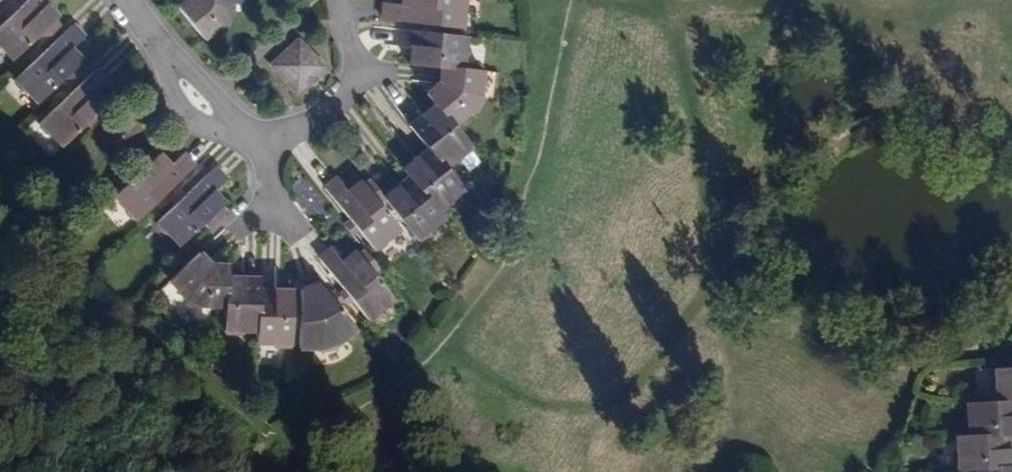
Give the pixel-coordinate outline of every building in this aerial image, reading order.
[(61,22),(55,16),(60,12),(49,0),(25,0),(18,7),(10,14),(0,24),(0,47),(0,48),(6,48),(13,55),(40,31),(45,37),(61,22)] [(230,4),(230,0),(184,0),(178,5),(202,34),(221,19),(227,23),(235,7),(230,4)] [(461,9),(463,0),(401,0),(400,3),(385,1),(382,19),(422,23),(435,24),(461,27),(465,24),(466,14),(461,9)] [(6,10),(10,14),(18,7),(14,3),(6,10)] [(64,76),(68,82),(83,67),(78,62),(83,57),(72,45),(84,34),(74,23),(44,52),(34,61),(18,76),(17,82),(24,90),(30,90),(39,99),(64,76)] [(420,30),(435,31),(435,24),(422,23),(420,30)] [(468,51),(462,51),(464,35),(435,31),(420,30),(416,29),(411,62),(440,66),(465,69),(468,51)] [(295,89),(322,66),(298,39),(271,62),(295,89)] [(27,53),(34,61),(44,52),(37,44),(27,53)] [(109,111),(104,105),(107,102),(95,88),(109,75),(98,63),(66,94),(59,100),(41,118),(40,124),(49,134),(56,134),(64,143),(90,119),(94,124),(109,111)] [(469,109),(473,111),(481,95),(476,92),(480,71),(465,69),(440,66),(438,84),(426,94),(435,105),(449,123),(469,109)] [(59,100),(66,94),(61,88),(54,95),(59,100)] [(471,149),(449,123),(435,105),(411,124),(430,147),(443,164),(453,156),(457,161),(471,149)] [(445,201),(462,187),(443,164),(430,147),(403,168),(410,176),(441,214),(450,207),(445,201)] [(153,203),(163,193),(193,163),(182,151),(168,164),(158,152),(154,156),(148,149),(132,165),(139,171),(115,193),(124,204),(123,210),(130,218),(138,217),(153,203)] [(221,205),(225,202),(214,190),(227,178),(214,165),(186,192),(176,202),(158,219),(158,225),(167,235),(172,235),(181,244),(205,222),(210,227),(218,219),(226,211),(221,205)] [(443,217),(441,214),(410,176),(383,197),(419,242),(432,233),(429,228),(443,217)] [(371,247),(396,226),(376,201),(382,196),(369,178),(362,183),(359,180),(347,190),(336,177),(324,187),(349,219),(357,229),(371,247)] [(171,197),(176,202),(186,192),(181,187),(171,197)] [(159,209),(168,200),(163,193),(153,203),(159,209)] [(351,234),(357,229),(349,219),(342,223),(351,234)] [(366,317),(392,297),(370,270),(376,266),(362,248),(356,252),(354,249),(341,259),(331,246),(317,256),(344,290),(351,299),(366,317)] [(225,304),(226,278),(226,265),(211,265),(198,252),(169,279),(184,295),(182,300),(199,308),(202,303),(225,304)] [(240,330),(258,330),(260,290),(260,279),(226,278),(225,304),(224,333),(240,334),(240,330)] [(343,337),(355,327),(336,303),(328,293),(316,279),(301,283),(300,299),(291,299),(290,322),(301,323),(300,346),(315,347),(315,350),(333,350),(346,340),(343,337)] [(342,299),(338,295),(333,289),(328,293),(336,303),(342,299)] [(290,346),(290,322),(291,299),(291,291),(260,290),(258,330),(258,341),(274,341),(274,345),(290,346)] [(345,304),(351,299),(344,290),(338,295),(342,299),(345,304)] [(990,367),(990,383),(995,383),(996,401),(1011,400),(1011,366),(990,367)] [(1011,432),(1011,400),(996,401),(966,402),(966,418),(963,418),(963,435),(1007,433),(1011,432)] [(974,467),(1009,465),(1007,433),(963,435),(956,435),(957,452),(952,453),(953,468),(974,467)]
